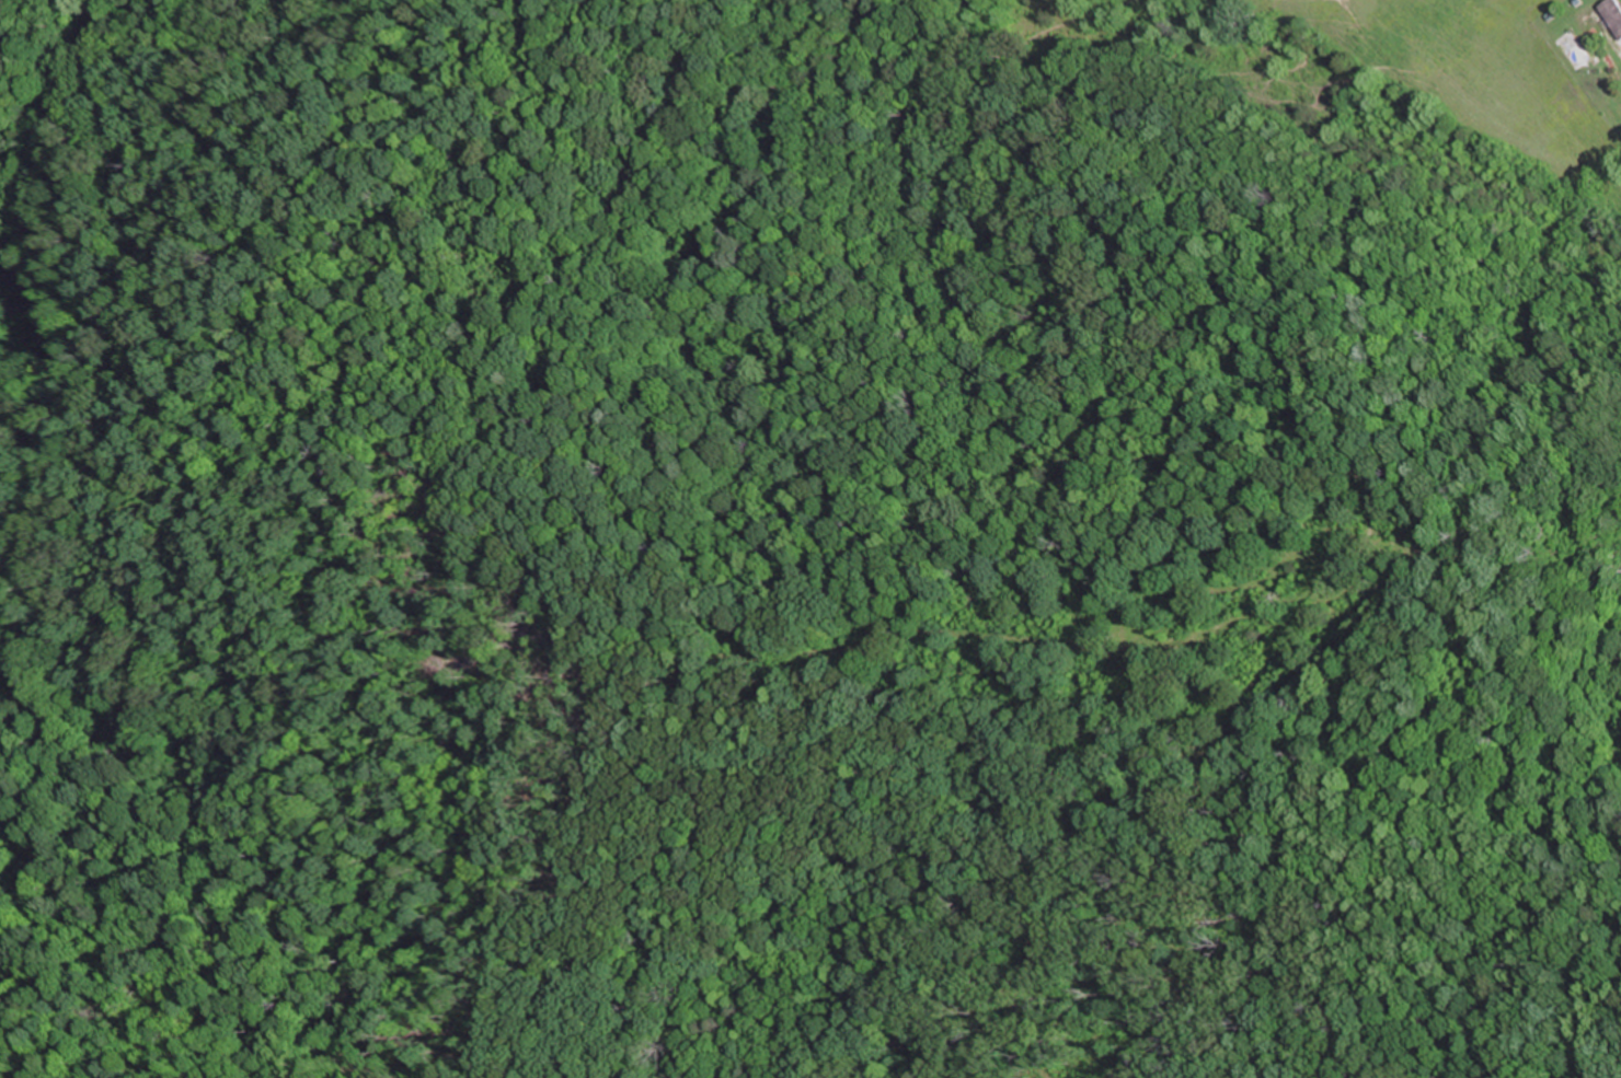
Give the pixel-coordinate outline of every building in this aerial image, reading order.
[(1601,4),(1620,36),(1620,0),(1607,0),(1601,4)]
